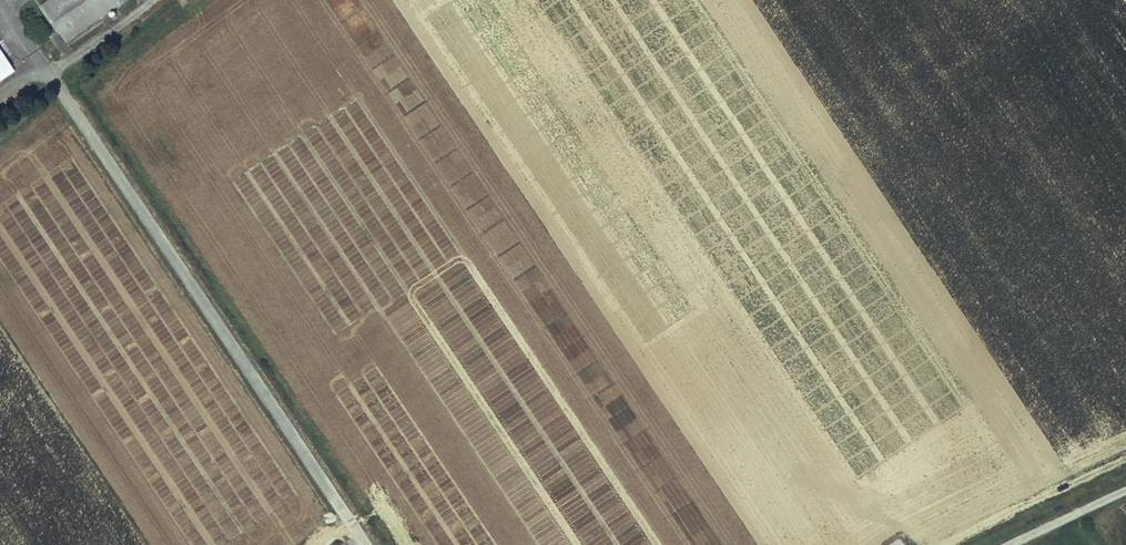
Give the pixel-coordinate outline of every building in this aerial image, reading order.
[(42,7),(65,42),(121,5),(127,0),(52,0),(42,7)] [(12,69),(0,51),(0,78),(12,69)]
